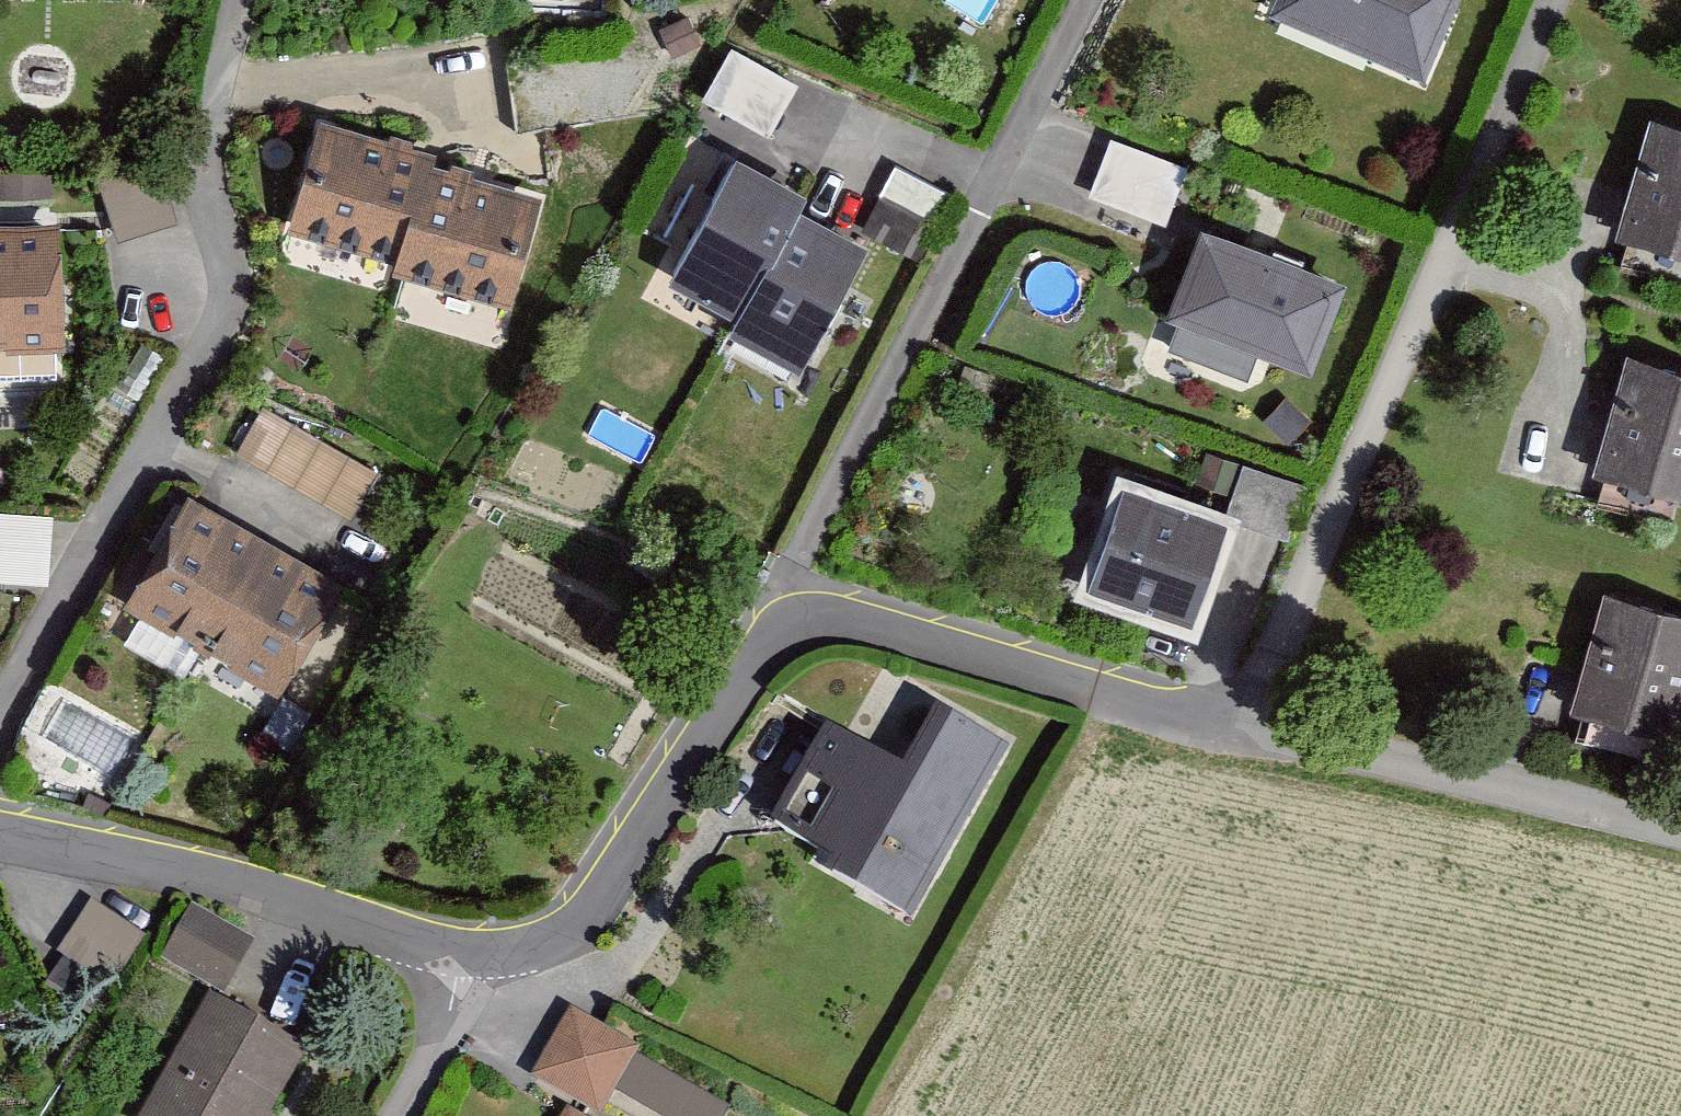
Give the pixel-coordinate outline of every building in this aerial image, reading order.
[(1431,64),(1462,0),(1298,0),(1431,64)] [(741,39),(713,91),(777,125),(809,74),(741,39)] [(1618,237),(1680,256),(1680,128),(1654,119),(1618,237)] [(337,120),(308,215),(406,246),(431,168),(436,150),(337,120)] [(1121,132),(1101,188),(1173,210),(1199,158),(1121,132)] [(684,261),(754,301),(811,202),(821,185),(751,145),(684,261)] [(406,246),(402,260),(520,296),(548,204),(431,168),(406,246)] [(754,301),(744,317),(812,356),(879,241),(811,202),(754,301)] [(1216,227),(1187,303),(1308,349),(1337,273),(1216,227)] [(0,230),(0,329),(53,328),(50,228),(0,230)] [(1597,477),(1680,498),(1680,374),(1628,361),(1597,477)] [(1136,465),(1094,586),(1215,629),(1258,507),(1136,465)] [(198,485),(141,580),(297,674),(355,579),(198,485)] [(48,578),(51,507),(0,506),(0,576),(48,578)] [(1571,715),(1680,744),(1680,617),(1603,597),(1571,715)] [(779,810),(930,897),(1016,750),(922,695),(889,751),(833,718),(779,810)] [(104,893),(66,944),(109,975),(145,925),(104,893)] [(204,900),(174,953),(230,982),(260,934),(204,900)] [(9,937),(0,933),(0,957),(9,937)] [(150,1113),(155,1115),(265,1115),(304,1047),(215,998),(150,1113)] [(580,1002),(544,1066),(614,1105),(646,1045),(580,1002)] [(569,1115),(606,1115),(577,1099),(569,1115)]
